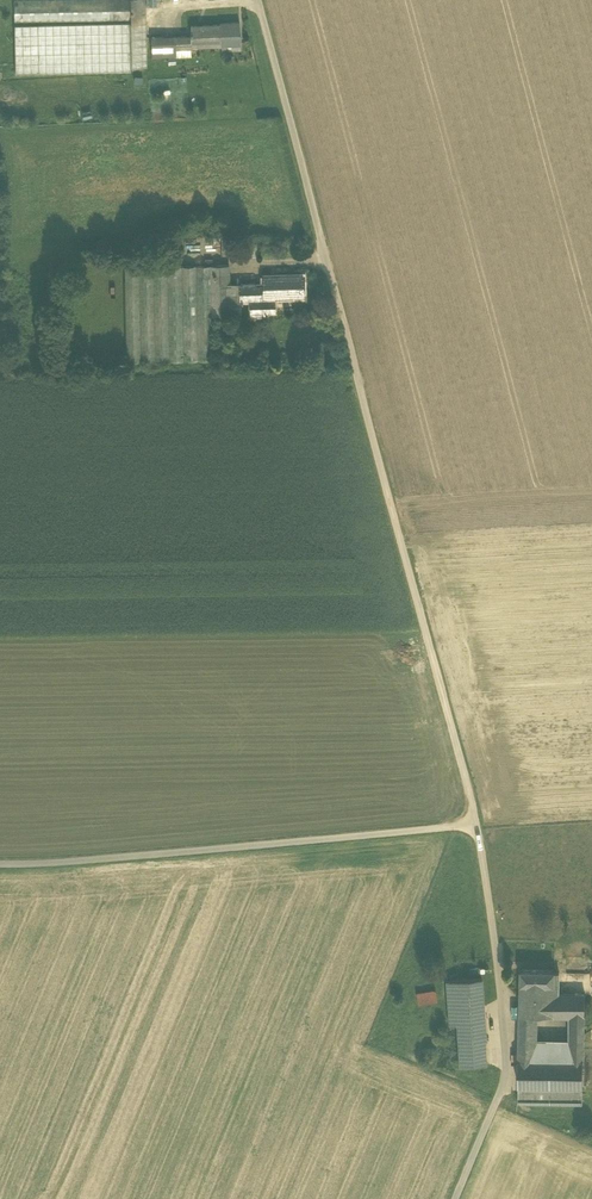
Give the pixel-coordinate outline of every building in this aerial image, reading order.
[(130,19),(130,14),(130,0),(14,0),(14,21),(130,19)] [(146,4),(145,0),(130,0),(130,14),(146,14),(146,4)] [(146,14),(130,14),(130,19),(130,22),(14,24),(15,69),(147,66),(146,14)] [(191,32),(191,50),(198,49),(199,49),(222,46),(240,44),(239,21),(220,22),(220,23),(191,24),(191,32)] [(151,36),(152,56),(176,55),(179,55),(191,51),(191,50),(191,32),(190,32),(190,35),(151,36)] [(227,256),(257,255),(257,242),(227,242),(227,256)] [(228,264),(210,265),(210,278),(211,315),(229,314),(229,305),(241,304),(241,299),(240,299),(240,285),(229,285),(228,264)] [(124,267),(126,361),(212,359),(211,315),(210,278),(196,279),(196,265),(124,267)] [(196,279),(210,278),(210,265),(196,265),(196,279)] [(273,309),(273,308),(272,297),(291,296),(303,296),(303,274),(262,275),(262,283),(240,285),(240,299),(241,299),(250,299),(250,300),(251,313),(261,313),(264,313),(264,310),(265,310),(273,309)] [(291,307),(291,296),(272,297),(273,308),(291,307)] [(218,364),(229,364),(230,355),(218,355),(218,364)] [(521,969),(520,983),(535,983),(554,984),(555,971),(555,970),(521,969)] [(535,1013),(535,1014),(572,1015),(585,1015),(585,993),(559,993),(559,972),(555,971),(554,984),(535,983),(535,998),(535,1013)] [(449,1024),(456,1023),(484,1021),(481,978),(457,979),(446,980),(446,988),(449,1024)] [(535,998),(535,983),(520,983),(520,998),(535,998)] [(416,992),(418,1002),(437,999),(436,990),(416,992)] [(535,1013),(535,998),(520,998),(520,1013),(535,1013)] [(520,1013),(519,1040),(534,1040),(534,1038),(535,1014),(535,1013),(520,1013)] [(572,1039),(572,1040),(584,1041),(585,1015),(572,1015),(572,1039)] [(488,1063),(484,1021),(456,1023),(459,1065),(488,1063)] [(572,1040),(572,1039),(534,1038),(534,1040),(534,1047),(533,1058),(572,1059),(572,1047),(572,1040)] [(572,1040),(572,1047),(584,1048),(584,1041),(572,1040)] [(533,1058),(534,1047),(519,1048),(518,1058),(533,1058)] [(584,1059),(584,1048),(572,1047),(572,1059),(584,1059)] [(583,1085),(584,1059),(572,1059),(533,1058),(518,1058),(518,1084),(518,1102),(583,1103),(583,1095),(583,1085)]
